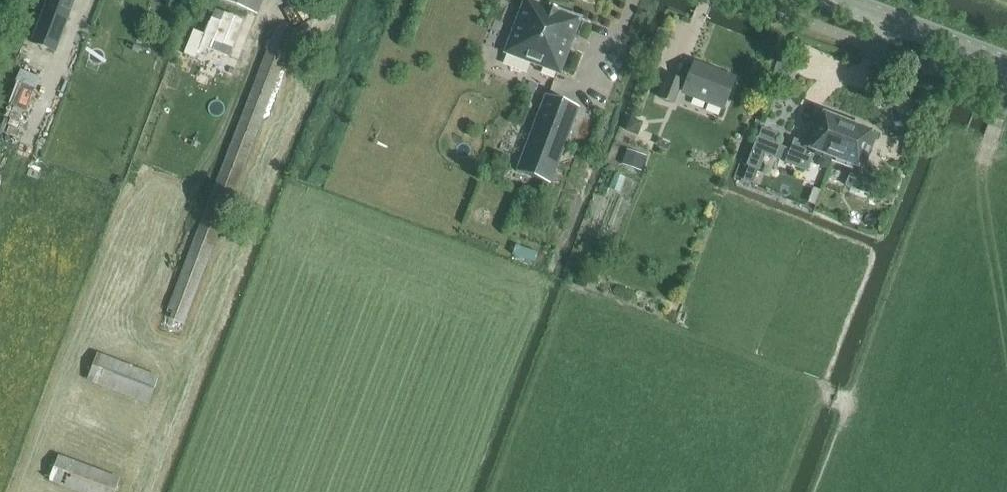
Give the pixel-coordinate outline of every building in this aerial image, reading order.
[(57,53),(77,0),(50,0),(33,44),(57,53)] [(262,0),(222,0),(257,14),(262,0)] [(583,20),(531,0),(526,0),(505,55),(562,76),(583,20)] [(194,31),(184,53),(195,58),(200,46),(229,57),(244,21),(216,10),(213,19),(212,18),(205,35),(194,31)] [(306,39),(276,27),(161,325),(181,332),(285,62),(297,66),(306,39)] [(724,109),(736,80),(696,64),(687,84),(670,77),(661,100),(674,105),(680,91),(724,109)] [(819,97),(824,81),(815,78),(810,94),(819,97)] [(552,186),(581,109),(547,96),(518,173),(552,186)] [(815,152),(836,159),(849,125),(847,124),(846,122),(838,118),(831,119),(820,115),(808,146),(794,141),(786,163),(808,171),(815,152)] [(633,120),(629,130),(639,134),(641,127),(639,122),(633,120)] [(864,168),(875,137),(865,133),(862,128),(854,125),(850,126),(849,125),(836,159),(855,166),(847,188),(868,195),(876,173),(864,168)] [(622,164),(642,171),(647,156),(627,149),(622,164)] [(753,183),(758,170),(748,166),(743,180),(753,183)] [(97,354),(87,381),(149,405),(159,377),(97,354)] [(49,481),(78,491),(116,491),(121,480),(58,455),(49,481)]
